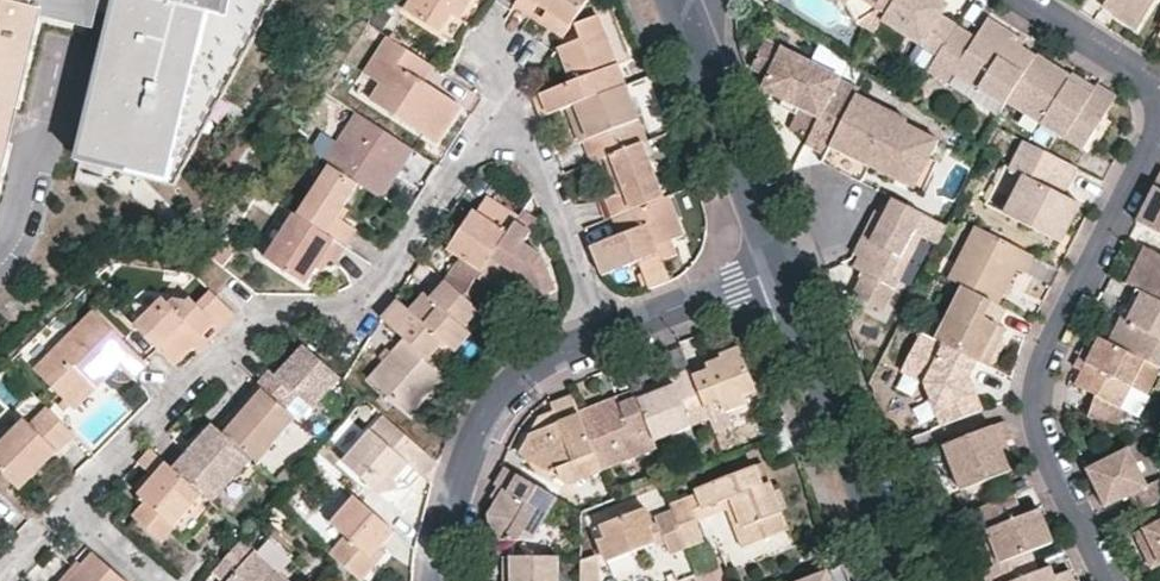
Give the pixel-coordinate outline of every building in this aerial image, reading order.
[(40,7),(89,18),(90,14),(93,0),(0,0),(0,200),(40,7)] [(90,14),(114,20),(80,165),(176,188),(204,138),(194,132),(214,95),(224,100),(257,41),(249,36),(268,0),(93,0),(90,14)] [(249,36),(257,41),(280,0),(268,0),(249,36)] [(470,0),(410,0),(403,11),(435,30),(447,12),(458,19),(470,0)] [(586,0),(516,0),(513,5),(530,16),(538,4),(570,25),(586,0)] [(880,7),(862,19),(852,0),(850,3),(860,21),(876,31),(883,19),(888,11),(880,7)] [(880,7),(888,11),(892,5),(883,0),(867,0),(880,7)] [(892,5),(888,11),(883,19),(939,54),(958,24),(944,15),(937,10),(943,0),(895,0),(892,5)] [(944,15),(951,4),(945,0),(943,0),(937,10),(944,15)] [(1108,0),(1106,0),(1103,5),(1117,14),(1121,8),(1108,0)] [(1121,8),(1117,14),(1115,17),(1136,29),(1155,0),(1108,0),(1121,8)] [(562,38),(570,25),(538,4),(530,16),(562,38)] [(447,12),(435,30),(453,42),(465,24),(458,19),(447,12)] [(533,96),(541,115),(567,105),(574,103),(625,83),(599,15),(575,25),(581,39),(558,48),(568,73),(576,69),(580,78),(571,82),(533,96)] [(939,54),(930,70),(953,85),(959,75),(1005,103),(1007,100),(1035,55),(1022,47),(1012,40),(1015,36),(986,18),(976,35),(958,24),(939,54)] [(431,64),(387,34),(363,71),(380,82),(370,99),(431,139),(455,102),(421,80),(431,64)] [(1012,40),(1022,47),(1024,42),(1015,36),(1012,40)] [(842,75),(767,37),(753,65),(770,73),(764,86),(785,97),(801,105),(821,115),(807,141),(828,152),(832,144),(858,91),(861,87),(841,77),(842,75)] [(1070,76),(1036,53),(1035,55),(1007,100),(1027,113),(1021,123),(1035,131),(1041,122),(1084,149),(1117,97),(1095,83),(1090,92),(1069,79),(1070,76)] [(568,73),(571,82),(580,78),(576,69),(568,73)] [(953,85),(999,114),(1005,103),(959,75),(953,85)] [(583,138),(591,160),(603,155),(611,151),(642,140),(647,138),(625,83),(574,103),(587,137),(583,138)] [(858,91),(832,144),(850,153),(870,164),(913,186),(938,138),(905,121),(908,117),(858,91)] [(194,132),(204,138),(224,100),(214,95),(194,132)] [(801,105),(785,97),(781,104),(798,112),(801,105)] [(581,139),(583,138),(587,137),(574,103),(567,105),(581,139)] [(401,162),(411,147),(364,116),(331,167),(360,186),(370,192),(394,157),(401,162)] [(605,197),(611,215),(613,214),(663,194),(642,140),(611,151),(625,190),(617,193),(605,197)] [(1062,194),(1076,167),(1026,140),(1011,171),(1017,173),(1007,193),(1014,196),(1005,214),(1049,237),(1054,227),(1065,233),(1079,203),(1062,194)] [(828,152),(824,160),(842,170),(850,153),(832,144),(828,152)] [(611,151),(603,155),(617,193),(625,190),(611,151)] [(850,153),(842,170),(861,179),(870,164),(850,153)] [(370,192),(378,197),(401,162),(394,157),(370,192)] [(360,186),(331,167),(328,165),(296,214),(343,245),(347,248),(358,230),(339,218),(346,208),(360,186)] [(1154,185),(1150,193),(1137,220),(1159,232),(1159,188),(1154,185)] [(620,233),(591,245),(595,255),(603,275),(639,262),(649,288),(669,280),(662,260),(656,246),(670,240),(685,235),(668,192),(663,194),(613,214),(620,233)] [(448,281),(467,297),(479,278),(484,270),(518,216),(486,196),(474,212),(472,211),(449,247),(464,256),(448,281)] [(870,221),(855,251),(860,254),(854,266),(865,271),(854,293),(886,310),(902,280),(893,275),(903,255),(912,259),(925,233),(940,241),(949,224),(894,196),(886,211),(879,226),(870,221)] [(877,206),(870,221),(879,226),(886,211),(877,206)] [(350,210),(346,208),(339,218),(344,221),(350,210)] [(537,219),(523,209),(518,216),(484,270),(479,278),(506,296),(520,275),(524,278),(539,315),(546,312),(552,308),(554,306),(556,303),(557,297),(540,255),(522,242),(537,219)] [(343,245),(296,214),(292,211),(263,257),(306,285),(317,268),(325,257),(331,261),(336,264),(347,248),(343,245)] [(950,277),(965,285),(998,302),(1017,267),(1027,273),(1036,254),(976,225),(950,277)] [(1060,243),(1065,233),(1054,227),(1049,237),(1060,243)] [(676,255),(670,240),(656,246),(662,260),(676,255)] [(1145,245),(1126,282),(1136,287),(1159,300),(1159,252),(1145,245)] [(893,275),(902,280),(912,259),(903,255),(893,275)] [(331,261),(325,257),(317,268),(323,272),(331,261)] [(441,275),(425,293),(432,299),(448,281),(441,275)] [(465,327),(480,309),(467,297),(448,281),(432,299),(425,293),(409,311),(398,301),(382,319),(404,338),(427,358),(442,340),(454,350),(470,332),(465,327)] [(982,360),(985,361),(996,340),(990,336),(998,322),(1005,306),(998,302),(965,285),(937,338),(982,360)] [(1136,287),(1109,340),(1113,341),(1159,366),(1159,300),(1136,287)] [(233,313),(209,290),(193,305),(188,300),(175,311),(162,299),(133,327),(156,350),(171,365),(189,347),(212,325),(216,329),(233,313)] [(88,310),(60,337),(100,378),(114,364),(128,378),(142,363),(88,310)] [(990,336),(996,340),(1004,325),(998,322),(990,336)] [(212,325),(189,347),(193,352),(208,338),(216,329),(212,325)] [(982,360),(937,338),(924,330),(903,370),(927,382),(943,424),(986,407),(980,392),(974,394),(970,383),(974,376),(982,360)] [(1119,424),(1126,411),(1121,408),(1134,382),(1151,390),(1159,372),(1159,366),(1113,341),(1109,340),(1099,334),(1091,351),(1081,369),(1074,383),(1094,394),(1089,416),(1119,424)] [(100,378),(60,337),(30,367),(65,404),(88,381),(92,386),(100,378)] [(408,414),(445,374),(439,368),(427,358),(404,338),(368,378),(408,414)] [(309,408),(338,377),(303,345),(276,375),(270,369),(258,383),(284,407),(295,395),(309,408)] [(1083,347),(1075,365),(1081,369),(1091,351),(1083,347)] [(707,368),(693,375),(704,403),(707,410),(713,408),(721,405),(724,413),(744,406),(741,398),(754,392),(737,350),(721,356),(705,363),(707,368)] [(705,363),(721,356),(719,352),(703,357),(705,363)] [(693,375),(692,370),(672,377),(674,385),(639,399),(655,441),(692,426),(685,409),(704,403),(693,375)] [(980,392),(974,376),(970,383),(974,394),(980,392)] [(672,377),(635,391),(639,399),(674,385),(672,377)] [(88,381),(65,404),(70,409),(92,386),(88,381)] [(293,416),(284,407),(258,383),(244,398),(250,404),(242,412),(224,433),(249,455),(253,459),(293,416)] [(639,399),(635,391),(581,413),(604,473),(659,452),(655,441),(639,399)] [(581,413),(575,397),(550,406),(553,414),(557,424),(531,434),(519,454),(553,474),(565,469),(572,485),(604,473),(581,413)] [(237,407),(242,412),(250,404),(244,398),(237,407)] [(43,406),(38,410),(66,437),(70,433),(43,406)] [(707,410),(716,432),(720,430),(713,408),(707,410)] [(0,436),(0,470),(16,486),(66,437),(38,410),(26,422),(21,416),(0,436)] [(557,424),(553,414),(539,419),(531,434),(557,424)] [(422,478),(436,462),(382,416),(342,462),(375,492),(398,490),(395,479),(408,465),(419,476),(422,478)] [(1004,419),(943,443),(960,488),(1015,466),(1009,449),(1001,452),(998,443),(1005,440),(1011,437),(1004,419)] [(1159,433),(1159,425),(1146,422),(1144,429),(1159,433)] [(200,493),(210,501),(249,455),(224,433),(212,423),(172,468),(200,493)] [(792,446),(783,425),(770,430),(779,451),(792,446)] [(1001,452),(1009,449),(1005,440),(998,443),(1001,452)] [(1132,448),(1089,469),(1094,480),(1099,489),(1102,487),(1112,507),(1131,498),(1138,511),(1159,500),(1159,481),(1151,485),(1132,448)] [(141,460),(138,463),(147,472),(152,476),(139,490),(137,492),(146,500),(132,515),(159,540),(200,493),(172,468),(152,449),(141,460)] [(763,486),(769,483),(761,462),(755,464),(763,486)] [(741,529),(781,513),(769,483),(763,486),(755,464),(695,488),(697,493),(670,504),(672,510),(687,550),(704,543),(698,525),(694,516),(731,502),(741,529)] [(409,487),(419,476),(408,465),(395,479),(398,490),(409,487)] [(556,495),(505,466),(496,484),(503,489),(491,510),(491,539),(514,540),(515,533),(535,533),(556,495)] [(152,476),(147,472),(134,486),(139,490),(152,476)] [(1112,507),(1102,487),(1099,489),(1109,509),(1112,507)] [(1013,493),(1003,497),(1013,521),(1022,518),(1013,493)] [(394,532),(355,497),(332,525),(346,537),(331,555),(332,556),(360,580),(375,564),(370,559),(378,550),(394,532)] [(1003,497),(973,509),(982,532),(988,530),(1001,562),(1031,550),(1052,542),(1039,511),(1022,518),(1013,521),(1003,497)] [(727,514),(734,531),(741,529),(731,502),(694,516),(698,525),(727,514)] [(607,559),(653,542),(646,525),(649,523),(643,508),(600,524),(605,537),(599,540),(607,559)] [(687,550),(672,510),(656,516),(657,520),(663,538),(670,556),(687,550)] [(741,529),(734,531),(742,548),(787,530),(781,513),(741,529)] [(653,542),(663,538),(657,520),(649,523),(646,525),(653,542)] [(1136,532),(1154,567),(1159,564),(1159,520),(1136,532)] [(982,532),(994,565),(1001,562),(988,530),(982,532)] [(269,535),(252,552),(279,576),(295,558),(269,535)] [(240,540),(213,571),(225,580),(285,580),(279,576),(252,552),(240,540)] [(383,555),(378,550),(370,559),(375,564),(383,555)] [(1031,550),(1001,562),(994,565),(983,569),(988,580),(1057,580),(1055,575),(1051,566),(1038,570),(1031,550)] [(93,554),(82,567),(69,580),(125,580),(93,554)] [(504,555),(504,580),(510,580),(557,580),(557,556),(504,555)] [(599,568),(595,559),(581,559),(581,580),(599,580),(599,568)] [(77,562),(61,580),(69,580),(82,567),(77,562)] [(801,580),(829,580),(825,571),(801,580)] [(1065,571),(1055,575),(1057,580),(1069,580),(1065,571)]
